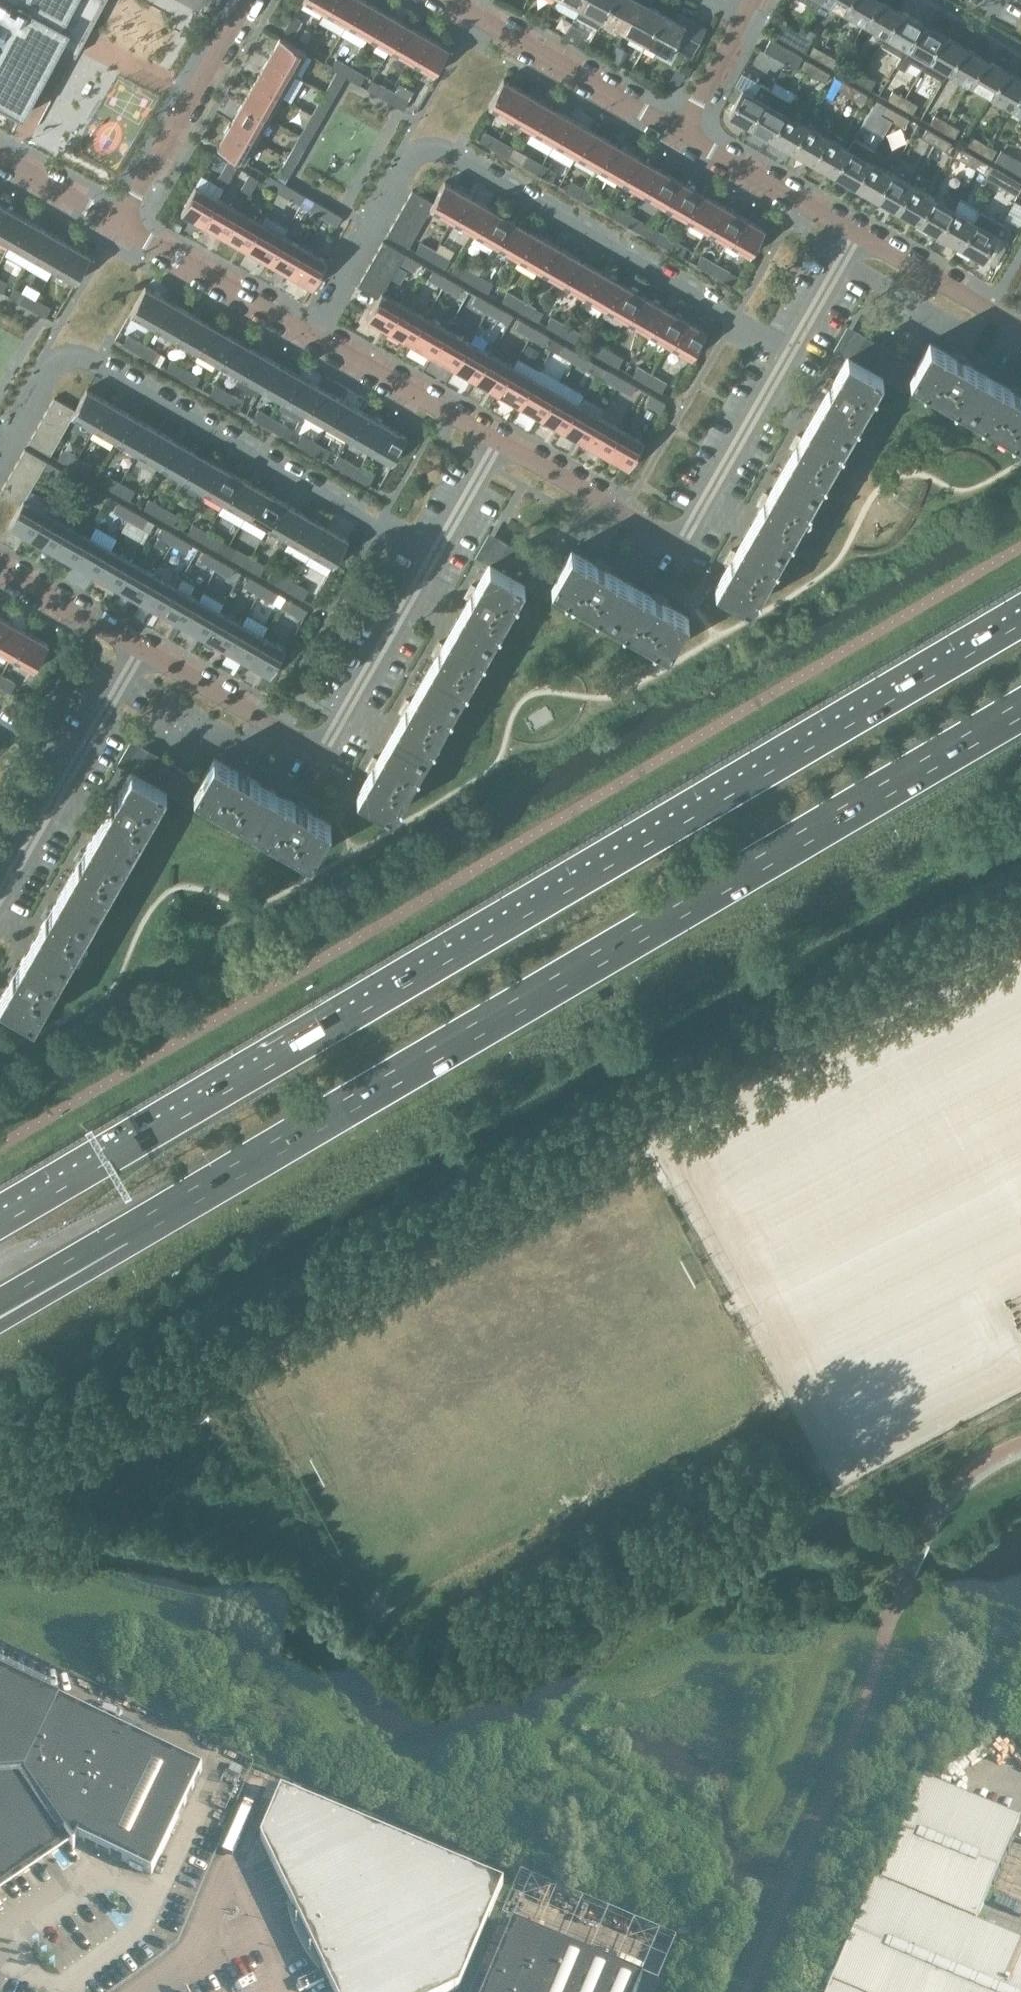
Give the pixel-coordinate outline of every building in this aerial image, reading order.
[(1,104),(1,103),(5,106),(12,110),(14,111),(14,110),(18,113),(24,116),(61,45),(63,41),(78,48),(79,49),(82,42),(83,43),(91,28),(106,0),(0,0),(0,103),(1,104)] [(190,4),(201,10),(206,0),(192,0),(190,4)] [(325,11),(332,0),(306,0),(325,11)] [(347,23),(360,0),(332,0),(325,11),(347,23)] [(347,23),(369,36),(383,11),(365,0),(360,0),(347,23)] [(602,19),(612,0),(584,0),(580,7),(602,19)] [(625,31),(641,0),(612,0),(602,19),(625,31)] [(625,31),(646,42),(663,13),(650,6),(653,0),(641,0),(625,31)] [(849,0),(821,0),(816,8),(817,8),(816,8),(826,14),(832,2),(844,8),(849,0)] [(865,21),(877,0),(849,0),(844,8),(865,21)] [(886,33),(899,9),(883,0),(877,0),(865,21),(886,33)] [(901,55),(907,45),(920,21),(899,9),(886,33),(880,43),(901,55)] [(369,36),(390,48),(405,23),(383,11),(369,36)] [(663,13),(646,42),(669,55),(672,48),(687,55),(702,26),(679,13),(675,19),(663,13)] [(285,30),(294,35),(302,21),(293,16),(285,30)] [(922,67),(928,57),(941,33),(920,21),(907,45),(901,55),(896,64),(905,69),(910,60),(922,67)] [(390,48),(412,61),(427,35),(405,23),(390,48)] [(780,24),(774,34),(805,52),(811,42),(780,24)] [(307,42),(316,47),(324,33),(315,28),(307,42)] [(943,79),(949,69),(962,45),(941,33),(928,57),(922,67),(943,79)] [(427,35),(412,61),(434,73),(433,74),(434,74),(449,47),(448,47),(448,48),(427,35)] [(281,38),(268,59),(294,74),(306,52),(307,53),(307,52),(280,37),(280,38),(281,38)] [(765,50),(797,68),(802,58),(771,40),(765,50)] [(949,69),(970,81),(983,57),(962,45),(949,69)] [(826,53),(814,46),(809,54),(821,61),(826,53)] [(834,68),(839,60),(826,53),(821,61),(834,68)] [(970,81),(991,93),(1004,69),(983,57),(970,81)] [(268,59),(256,81),(281,96),(294,74),(268,59)] [(337,71),(346,76),(351,67),(336,59),(331,68),(337,71)] [(818,67),(806,60),(801,69),(813,76),(818,67)] [(845,75),(858,82),(863,73),(851,66),(845,75)] [(365,75),(351,67),(346,76),(360,84),(365,75)] [(826,83),(831,74),(818,67),(813,76),(826,83)] [(1012,105),(1020,89),(1020,79),(1004,69),(991,93),(1012,105)] [(346,76),(337,71),(330,86),(338,90),(346,76)] [(858,82),(870,89),(875,80),(863,73),(858,82)] [(490,105),(511,117),(526,92),(504,80),(505,79),(504,79),(489,106),(490,105)] [(855,87),(843,80),(837,89),(850,96),(855,87)] [(256,81),(244,103),(269,117),(281,96),(256,81)] [(376,93),(389,100),(394,92),(380,84),(376,93)] [(760,84),(754,95),(744,89),(744,88),(743,87),(743,88),(736,84),(728,97),(735,101),(729,111),(729,112),(730,112),(751,124),(764,100),(770,90),(760,84)] [(867,94),(855,87),(850,96),(862,103),(867,94)] [(1020,110),(1020,89),(1012,105),(1020,110)] [(751,124),(772,136),(785,112),(791,102),(770,90),(764,100),(751,124)] [(888,99),(900,106),(905,97),(893,90),(888,99)] [(389,100),(405,109),(409,101),(394,92),(389,100)] [(547,105),(526,92),(511,117),(533,130),(547,105)] [(905,97),(900,106),(912,113),(917,104),(905,97)] [(322,100),(314,114),(322,119),(330,104),(322,100)] [(244,103),(231,125),(257,139),(269,117),(244,103)] [(879,113),(892,120),(897,111),(884,104),(879,113)] [(569,117),(547,105),(533,130),(555,142),(569,117)] [(897,111),(892,120),(904,127),(909,118),(897,111)] [(806,124),(785,112),(772,136),(793,148),(806,124)] [(305,129),(314,133),(322,119),(314,114),(305,129)] [(930,123),(942,130),(947,121),(935,114),(930,123)] [(576,155),(591,130),(569,117),(555,142),(576,155)] [(947,121),(942,130),(954,137),(959,128),(947,121)] [(814,160),(827,136),(806,124),(793,148),(814,160)] [(257,139),(231,125),(219,146),(218,146),(218,147),(245,162),(245,161),(244,161),(257,139)] [(921,137),(934,144),(939,135),(927,128),(921,137)] [(598,167),(613,142),(591,130),(576,155),(598,167)] [(481,140),(494,148),(499,140),(485,132),(481,140)] [(939,135),(934,144),(946,151),(951,142),(939,135)] [(967,144),(979,151),(984,142),(972,135),(967,144)] [(835,172),(848,148),(827,136),(814,160),(835,172)] [(848,148),(835,172),(856,184),(869,160),(875,150),(854,138),(848,148)] [(494,148),(509,156),(514,148),(499,140),(494,148)] [(634,154),(613,142),(598,167),(620,180),(634,154)] [(979,151),(991,158),(996,149),(984,142),(979,151)] [(290,154),(288,157),(297,162),(305,148),(297,143),(290,154)] [(959,158),(971,165),(976,156),(964,149),(959,158)] [(1001,149),(995,160),(1020,175),(1020,160),(1001,149)] [(656,167),(634,154),(620,180),(642,192),(656,167)] [(976,156),(971,165),(983,172),(988,163),(976,156)] [(280,172),(289,177),(297,162),(288,157),(280,172)] [(524,165),(537,173),(542,164),(528,157),(524,165)] [(890,172),(869,160),(856,184),(877,196),(890,172)] [(220,177),(229,182),(237,167),(228,162),(220,177)] [(537,173),(552,181),(557,173),(542,164),(537,173)] [(1017,195),(1020,188),(1020,182),(992,166),(985,177),(1017,195)] [(642,192),(664,204),(678,179),(656,167),(642,192)] [(898,208),(911,184),(890,172),(877,196),(898,208)] [(242,189),(251,194),(259,180),(250,175),(242,189)] [(265,184),(280,192),(285,184),(270,176),(265,184)] [(678,179),(664,204),(663,204),(685,217),(700,192),(678,179)] [(432,208),(453,220),(467,195),(446,182),(446,181),(434,202),(431,207),(432,208)] [(567,190),(581,197),(585,189),(572,181),(567,190)] [(285,184),(280,192),(295,200),(299,192),(285,184)] [(898,208),(919,220),(932,196),(911,184),(898,208)] [(183,212),(204,224),(219,199),(197,185),(183,212)] [(581,197),(596,206),(601,198),(585,189),(581,197)] [(431,207),(434,202),(413,190),(407,201),(428,214),(432,208),(431,207)] [(685,217),(707,229),(721,204),(700,192),(685,217)] [(489,207),(467,195),(453,220),(475,232),(489,207)] [(919,220),(940,232),(953,208),(958,201),(948,195),(944,203),(932,196),(919,220)] [(219,199),(204,224),(226,236),(241,211),(219,199)] [(940,232),(961,244),(974,220),(980,211),(959,199),(958,201),(953,208),(940,232)] [(309,209),(324,217),(329,209),(314,200),(309,209)] [(422,225),(428,214),(407,201),(400,212),(401,212),(422,225)] [(743,217),(722,204),(707,229),(728,242),(743,217)] [(11,244),(26,218),(4,206),(0,213),(0,237),(11,244)] [(496,245),(511,220),(489,207),(475,232),(496,245)] [(611,215),(624,222),(629,214),(615,207),(611,215)] [(324,217),(338,225),(343,217),(329,209),(324,217)] [(226,236),(248,249),(262,224),(241,211),(226,236)] [(982,256),(995,233),(1003,238),(1009,227),(1002,223),(980,211),(974,220),(961,244),(981,256),(982,257),(982,256)] [(422,225),(401,212),(394,223),(416,236),(422,225)] [(624,222),(639,231),(644,223),(629,214),(624,222)] [(764,229),(743,217),(728,242),(750,254),(750,255),(766,229),(765,228),(764,229)] [(26,218),(11,244),(33,256),(47,231),(26,218)] [(533,232),(511,220),(496,245),(518,257),(533,232)] [(416,236),(394,223),(388,235),(409,247),(416,236)] [(248,249),(270,261),(284,236),(262,224),(248,249)] [(69,243),(47,231),(33,256),(55,268),(69,243)] [(654,239),(668,247),(672,239),(659,231),(654,239)] [(554,245),(533,232),(518,257),(540,270),(554,245)] [(270,261),(291,274),(306,248),(284,236),(270,261)] [(668,247),(683,256),(687,248),(672,239),(668,247)] [(400,263),(405,254),(384,241),(377,253),(399,265),(400,263)] [(69,243),(55,268),(76,281),(91,255),(69,243)] [(417,251),(430,259),(435,251),(421,243),(417,251)] [(576,257),(554,245),(540,270),(562,282),(576,257)] [(306,248),(291,274),(313,286),(312,287),(313,287),(328,260),(327,261),(306,248)] [(1004,250),(1003,249),(998,257),(1000,258),(1003,260),(1008,252),(1004,250)] [(435,251),(430,259),(445,268),(451,259),(435,251)] [(393,276),(399,265),(377,253),(371,264),(393,276)] [(405,254),(400,263),(415,271),(420,262),(405,254)] [(698,264),(711,272),(716,264),(702,256),(698,264)] [(562,282),(583,295),(598,269),(576,257),(562,282)] [(386,288),(393,276),(371,264),(365,275),(386,288)] [(711,272),(726,280),(730,273),(716,264),(711,272)] [(460,276),(474,284),(479,276),(465,267),(460,276)] [(619,282),(598,269),(583,295),(605,307),(619,282)] [(429,280),(444,288),(449,279),(434,271),(429,280)] [(383,293),(386,288),(365,275),(359,286),(379,298),(383,292),(383,293)] [(479,276),(474,284),(489,293),(493,284),(479,276)] [(3,292),(9,282),(0,277),(0,290),(3,292)] [(449,279),(444,288),(457,296),(463,287),(449,279)] [(605,307),(627,320),(641,294),(619,282),(605,307)] [(154,325),(169,300),(147,288),(132,313),(154,325)] [(18,300),(32,308),(38,299),(23,291),(18,300)] [(369,318),(390,330),(405,305),(383,293),(383,292),(379,298),(368,318),(368,319),(369,318)] [(503,302),(517,310),(522,300),(508,293),(503,302)] [(522,300),(517,310),(531,318),(537,309),(527,304),(531,297),(526,294),(522,300)] [(627,320),(648,332),(663,307),(641,294),(627,320)] [(473,305),(487,313),(492,304),(478,296),(473,305)] [(32,308),(47,317),(52,307),(38,299),(32,308)] [(190,312),(169,300),(154,325),(176,338),(190,312)] [(492,304),(487,313),(501,321),(506,312),(492,304)] [(390,330),(412,343),(427,318),(405,305),(390,330)] [(684,319),(663,307),(648,332),(670,344),(684,319)] [(212,325),(190,312),(176,338),(197,350),(212,325)] [(546,326),(561,334),(566,326),(551,317),(546,326)] [(434,355),(448,330),(427,318),(412,343),(434,355)] [(684,319),(670,344),(692,357),(691,357),(692,358),(707,331),(706,331),(684,319)] [(529,338),(530,338),(534,330),(520,322),(515,330),(516,330),(513,335),(521,339),(521,338),(527,341),(529,338)] [(197,350),(219,362),(234,337),(212,325),(197,350)] [(561,334),(575,342),(579,334),(566,326),(561,334)] [(456,368),(470,342),(448,330),(434,355),(456,368)] [(534,330),(530,338),(544,346),(549,338),(534,330)] [(124,344),(139,352),(144,343),(129,335),(124,344)] [(849,355),(883,376),(905,389),(911,378),(917,366),(861,335),(849,355)] [(219,362),(241,375),(255,350),(234,337),(219,362)] [(477,380),(492,355),(470,342),(456,368),(477,380)] [(917,366),(911,378),(969,410),(989,376),(965,362),(967,358),(957,353),(955,357),(930,342),(917,366)] [(139,352),(153,360),(158,351),(144,343),(139,352)] [(590,351),(604,359),(609,351),(595,343),(590,351)] [(571,366),(573,364),(578,355),(563,346),(559,354),(560,355),(558,359),(571,366)] [(241,375),(263,387),(277,362),(255,350),(241,375)] [(604,359),(618,368),(623,359),(609,351),(604,359)] [(499,392),(513,367),(492,355),(477,380),(499,392)] [(578,355),(573,364),(588,371),(592,363),(578,355)] [(813,416),(848,436),(883,376),(849,355),(848,355),(832,383),(829,381),(824,389),(827,391),(813,416)] [(168,369),(182,377),(187,368),(172,360),(168,369)] [(263,387),(284,400),(299,375),(277,362),(263,387)] [(521,405),(535,380),(513,367),(499,392),(521,405)] [(182,377),(196,385),(201,377),(187,368),(182,377)] [(633,376),(647,384),(652,376),(638,368),(633,376)] [(602,380),(617,388),(622,380),(607,371),(602,380)] [(284,400),(306,412),(321,387),(299,375),(284,400)] [(647,384),(662,393),(667,384),(652,376),(647,384)] [(969,410),(1020,440),(1020,389),(1015,386),(1013,389),(989,376),(969,410)] [(521,405),(542,417),(557,392),(535,380),(521,405)] [(622,380),(617,388),(631,396),(635,388),(622,380)] [(211,394),(226,402),(231,393),(216,385),(211,394)] [(342,399),(321,387),(306,412),(328,425),(342,399)] [(95,428),(110,402),(88,390),(89,389),(88,389),(76,410),(73,415),(74,415),(95,428)] [(542,417),(564,430),(579,405),(557,392),(542,417)] [(226,402),(240,410),(245,401),(231,393),(226,402)] [(665,405),(651,397),(646,405),(660,413),(665,405)] [(73,415),(76,410),(55,398),(49,409),(70,421),(71,421),(74,415),(73,415)] [(342,399),(328,425),(350,437),(364,412),(342,399)] [(117,440),(131,415),(110,402),(95,428),(117,440)] [(600,417),(579,405),(564,430),(586,442),(600,417)] [(70,421),(49,409),(43,420),(64,432),(70,421)] [(255,418),(269,427),(274,418),(260,409),(255,418)] [(350,437),(371,449),(386,424),(364,412),(350,437)] [(139,452),(153,427),(131,415),(117,440),(139,452)] [(780,474),(815,494),(848,436),(813,416),(799,440),(796,438),(790,448),(794,450),(780,474)] [(622,429),(600,417),(586,442),(608,455),(622,429)] [(269,427),(283,435),(289,426),(274,418),(269,427)] [(64,432),(43,420),(36,431),(58,443),(64,432)] [(386,424),(371,449),(393,462),(392,463),(393,463),(408,436),(407,437),(386,424)] [(160,465),(175,440),(153,427),(139,452),(160,465)] [(622,429),(608,455),(629,467),(629,468),(645,441),(644,441),(644,442),(622,429)] [(58,443),(36,431),(30,442),(51,454),(58,443)] [(298,443),(312,452),(317,442),(303,434),(298,443)] [(182,477),(197,452),(175,440),(160,465),(182,477)] [(312,452),(327,460),(332,451),(317,442),(312,452)] [(42,471),(47,461),(26,449),(19,460),(41,472),(42,471)] [(58,460),(72,468),(78,459),(63,450),(58,460)] [(204,490),(218,465),(197,452),(182,477),(204,490)] [(334,464),(356,476),(361,467),(340,455),(334,464)] [(72,468),(88,476),(92,467),(78,459),(72,468)] [(41,472),(19,460),(13,471),(35,483),(41,472)] [(47,461),(42,471),(57,480),(62,471),(47,461)] [(204,490),(225,502),(240,477),(218,465),(204,490)] [(356,476),(370,485),(375,476),(361,467),(356,476)] [(35,483),(13,471),(7,482),(28,494),(35,483)] [(748,531),(782,552),(815,494),(780,474),(767,498),(763,496),(758,505),(761,507),(748,531)] [(102,484),(116,492),(121,483),(107,476),(102,484)] [(225,502),(247,515),(262,489),(240,477),(225,502)] [(71,488),(85,496),(90,487),(76,478),(71,488)] [(28,494),(7,482),(0,493),(21,505),(24,500),(25,500),(28,494)] [(116,492),(130,500),(135,492),(121,483),(116,492)] [(90,487),(85,496),(100,504),(105,495),(90,487)] [(247,515),(269,527),(283,502),(262,489),(247,515)] [(11,525),(32,538),(46,513),(25,500),(24,500),(21,505),(9,526),(10,526),(11,525)] [(145,509),(159,517),(164,508),(150,500),(145,509)] [(305,514),(283,502),(269,527),(291,539),(305,514)] [(114,512),(128,521),(133,512),(119,503),(114,512)] [(159,517),(174,526),(179,516),(164,508),(159,517)] [(133,512),(128,521),(144,529),(149,520),(133,512)] [(54,550),(68,525),(46,513),(32,538),(54,550)] [(327,527),(305,514),(291,539),(312,552),(327,527)] [(54,550),(75,563),(90,537),(68,525),(54,550)] [(189,534),(203,542),(208,533),(194,525),(189,534)] [(348,539),(327,527),(312,552),(334,564),(348,539)] [(158,537),(172,545),(177,536),(163,528),(158,537)] [(782,552),(748,531),(734,555),(730,553),(725,563),(728,565),(716,587),(751,606),(782,552)] [(203,542),(217,551),(222,541),(208,533),(203,542)] [(177,536),(172,545),(187,554),(192,545),(177,536)] [(75,563),(97,575),(112,550),(90,537),(75,563)] [(529,577),(538,562),(503,542),(491,562),(526,582),(525,583),(547,596),(551,589),(529,577)] [(572,549),(564,563),(558,573),(551,585),(553,585),(610,618),(630,583),(606,569),(608,566),(599,560),(597,564),(572,549)] [(97,575),(119,587),(133,562),(112,550),(97,575)] [(232,559),(247,567),(252,558),(238,550),(232,559)] [(201,562),(215,570),(220,561),(206,553),(201,562)] [(247,567),(261,575),(266,567),(265,566),(266,563),(257,557),(255,560),(252,558),(247,567)] [(220,561),(215,570),(230,578),(235,570),(220,561)] [(155,575),(133,562),(119,587),(141,600),(155,575)] [(492,640),(525,583),(526,582),(491,562),(490,562),(476,587),(473,585),(467,594),(470,596),(457,620),(492,640)] [(276,583),(290,591),(295,582),(281,574),(276,583)] [(177,587),(155,575),(141,600),(162,612),(177,587)] [(245,586),(259,595),(264,586),(250,578),(245,586)] [(290,591),(305,600),(310,591),(295,582),(290,591)] [(630,583),(610,618),(669,651),(689,616),(664,602),(666,598),(656,593),(654,596),(630,583)] [(264,586),(259,595),(274,603),(278,594),(264,586)] [(162,612),(184,625),(198,600),(177,587),(162,612)] [(184,625),(206,637),(220,612),(198,600),(184,625)] [(289,611),(303,619),(308,611),(294,603),(289,611)] [(206,637),(227,650),(242,624),(220,612),(206,637)] [(13,657),(27,632),(5,619),(0,629),(0,650),(13,657)] [(492,640),(457,620),(443,644),(440,642),(434,652),(438,654),(424,678),(459,698),(492,640)] [(227,650),(249,662),(264,637),(242,624),(227,650)] [(27,632),(13,657),(34,669),(34,670),(50,644),(49,643),(48,644),(27,632)] [(264,637),(249,662),(271,674),(270,675),(271,676),(286,649),(285,648),(285,649),(264,637)] [(12,693),(17,684),(2,675),(0,679),(0,686),(12,693)] [(391,735),(426,755),(459,698),(424,678),(410,702),(407,700),(401,709),(405,711),(391,735)] [(426,755),(391,735),(377,759),(374,757),(368,767),(372,769),(357,794),(393,814),(426,755)] [(194,793),(201,781),(144,749),(133,769),(167,789),(167,791),(189,804),(196,793),(194,793)] [(253,826),(273,791),(249,777),(251,774),(242,768),(240,772),(215,757),(201,781),(194,793),(196,793),(253,826)] [(134,848),(167,791),(167,789),(133,769),(132,769),(118,794),(114,792),(109,802),(112,803),(99,827),(134,848)] [(273,791),(253,826),(312,859),(332,824),(307,810),(309,806),(299,801),(297,804),(273,791)] [(66,885),(101,905),(134,848),(99,827),(85,851),(82,850),(76,859),(79,861),(66,885)] [(33,942),(68,963),(101,905),(66,885),(52,909),(49,907),(43,917),(47,918),(33,942)] [(33,942),(19,966),(16,964),(10,974),(14,976),(0,1000),(0,1002),(35,1021),(68,963),(33,942)] [(66,1835),(71,1841),(72,1841),(72,1842),(73,1842),(74,1842),(74,1841),(75,1841),(78,1835),(151,1871),(202,1766),(58,1696),(56,1699),(0,1672),(0,1880),(66,1835)] [(975,1923),(1019,1820),(923,1779),(880,1883),(874,1880),(827,1991),(1020,1991),(1020,1942),(975,1923)] [(335,1991),(444,1991),(459,1985),(503,1880),(280,1786),(260,1835),(335,1991)] [(512,1921),(482,1991),(636,1991),(642,1976),(512,1921)]
